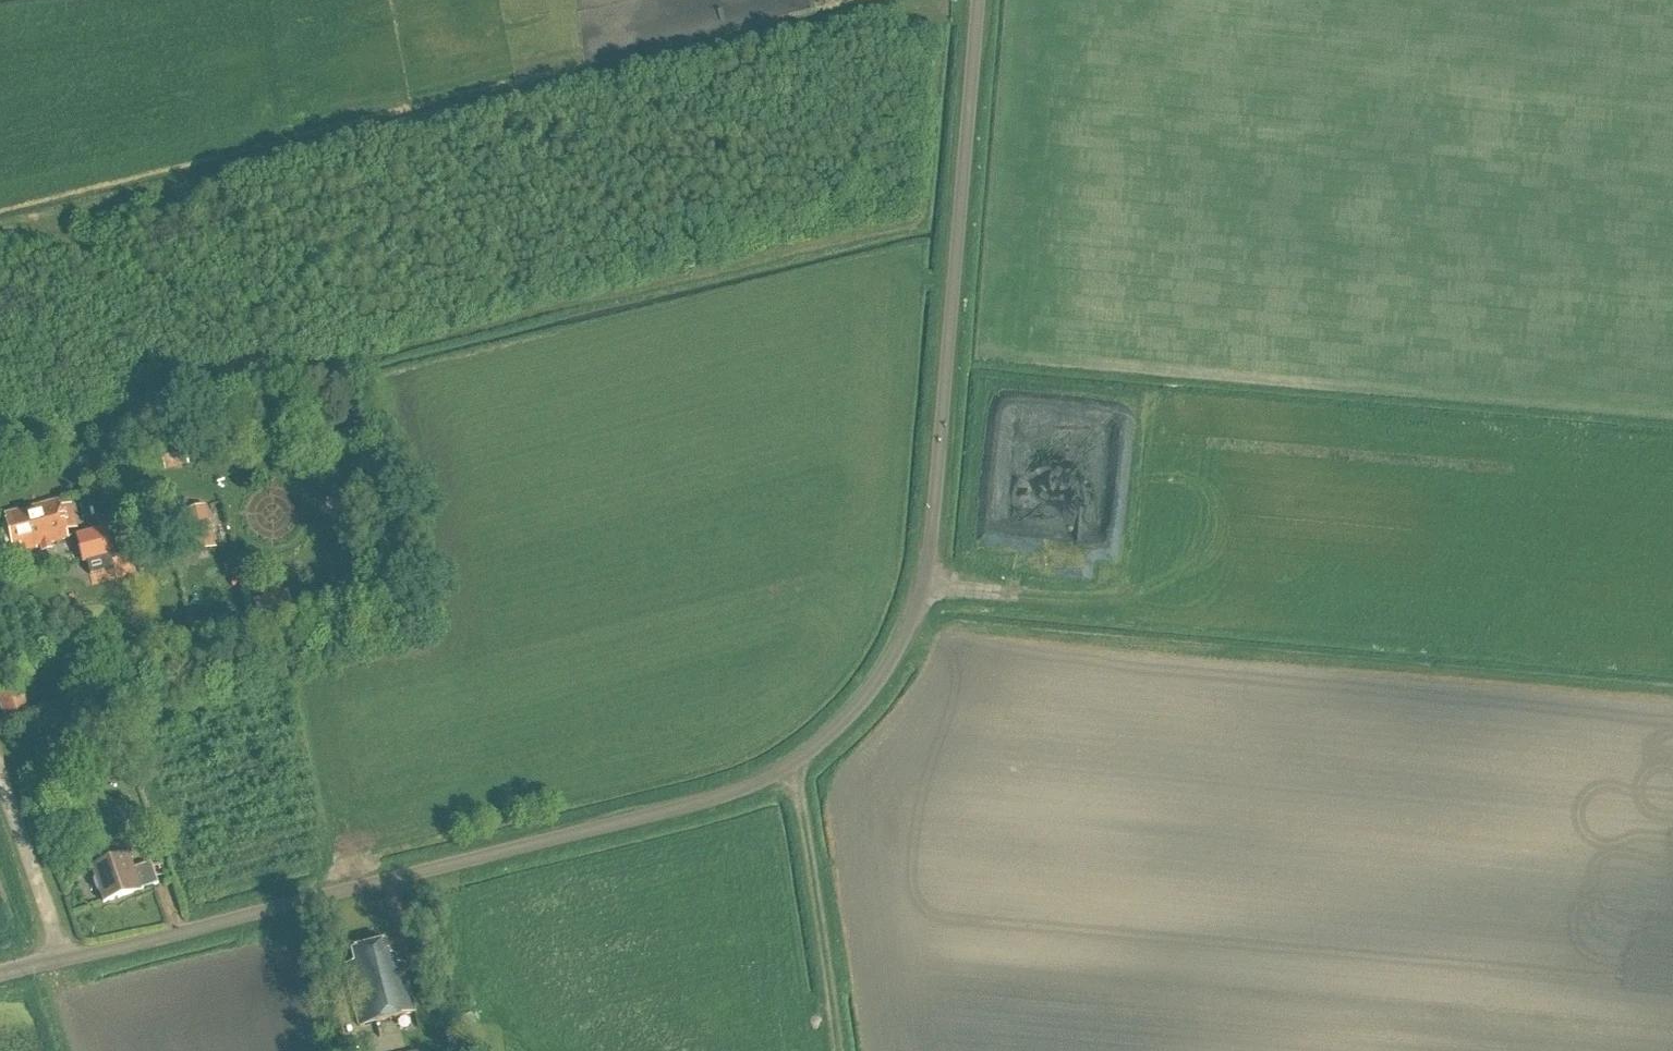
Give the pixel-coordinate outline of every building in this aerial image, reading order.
[(166,471),(191,465),(188,454),(163,459),(166,471)] [(21,553),(39,548),(40,552),(52,549),(51,545),(67,540),(64,532),(77,528),(70,505),(59,508),(58,501),(0,516),(0,521),(7,548),(18,545),(21,553)] [(181,511),(192,554),(213,548),(202,505),(181,511)] [(110,552),(103,525),(76,533),(83,560),(110,552)] [(103,637),(110,646),(121,637),(114,628),(103,637)] [(8,725),(32,717),(22,688),(0,695),(0,701),(8,725)] [(90,869),(102,905),(137,893),(155,886),(148,865),(130,871),(125,857),(90,869)] [(174,892),(164,894),(168,914),(178,912),(174,892)] [(336,969),(351,1030),(415,1014),(404,968),(387,973),(384,959),(380,960),(376,946),(343,954),(346,966),(336,969)]
